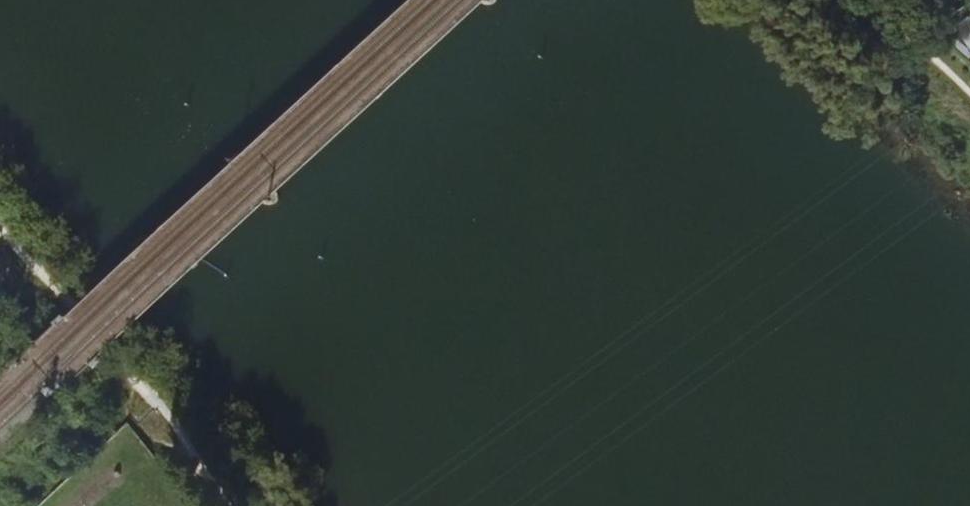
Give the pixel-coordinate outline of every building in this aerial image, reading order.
[(955,31),(968,52),(969,51),(969,23),(955,31)]
